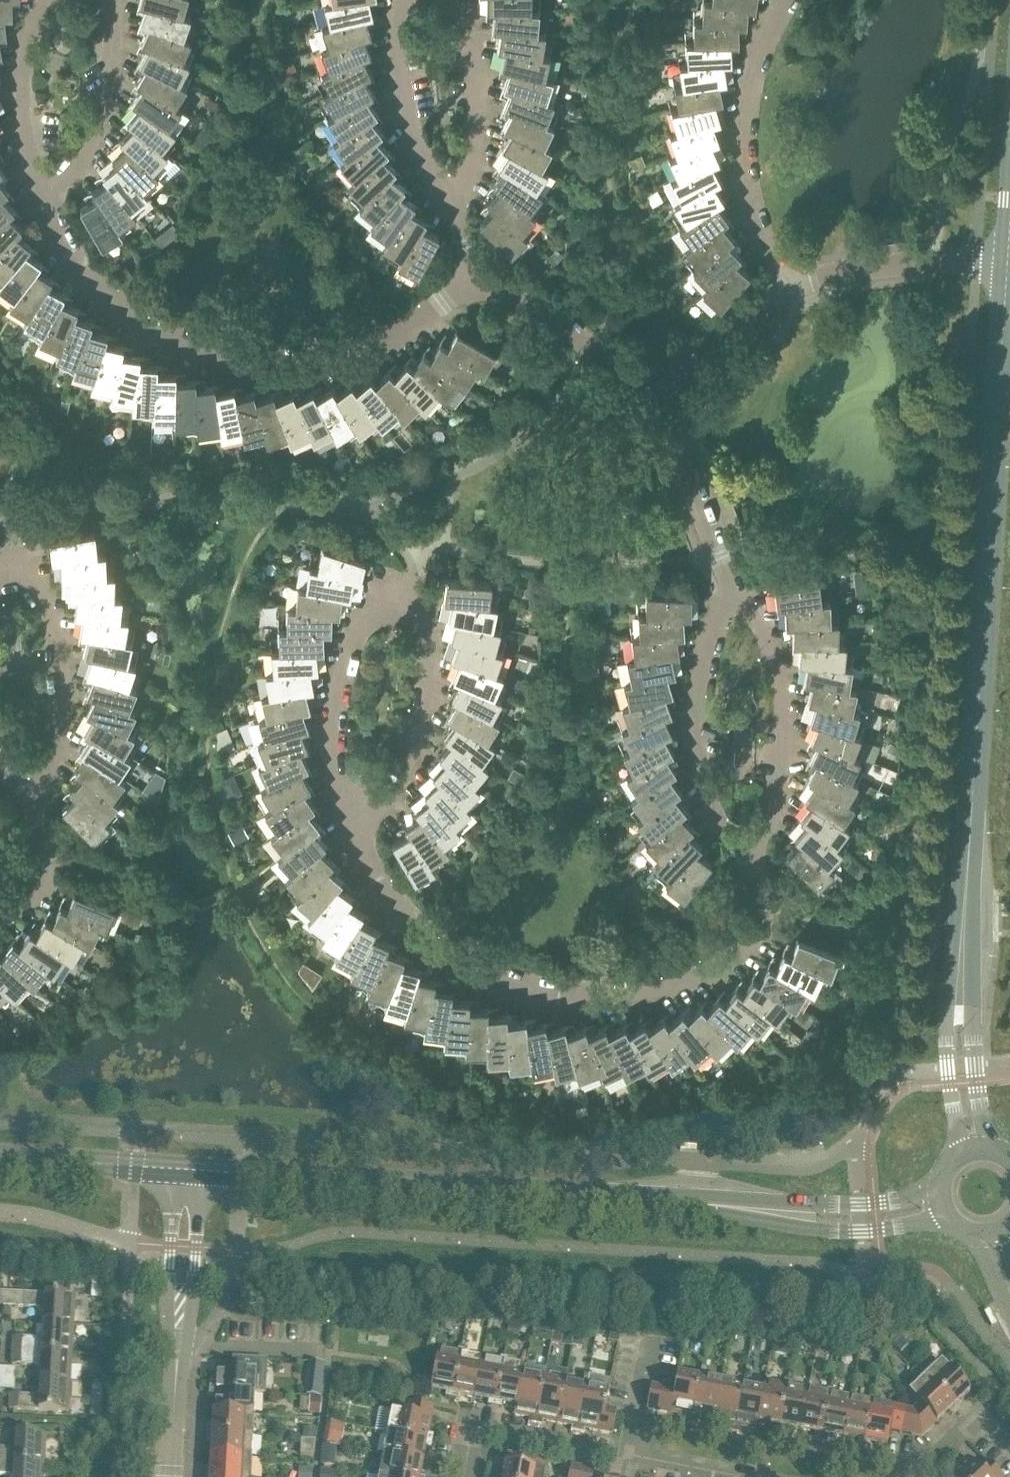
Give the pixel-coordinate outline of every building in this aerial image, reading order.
[(4,12),(12,12),(12,0),(0,0),(0,13),(4,12)] [(140,0),(148,2),(180,11),(184,0),(140,0)] [(370,0),(328,0),(326,0),(331,21),(365,13),(372,11),(370,0)] [(704,19),(738,21),(746,22),(747,3),(726,0),(705,0),(704,19)] [(181,34),(188,14),(180,11),(148,2),(141,20),(149,23),(181,34)] [(495,7),(493,26),(501,26),(535,30),(537,8),(529,8),(495,7)] [(318,36),(323,47),(330,44),(363,33),(370,31),(365,13),(331,21),(324,23),(327,34),(318,36)] [(696,18),(696,40),(730,40),(738,40),(738,21),(704,19),(696,18)] [(181,54),(189,37),(181,34),(149,23),(141,40),(149,43),(180,57),(181,54)] [(539,52),(543,30),(535,30),(501,26),(498,45),(506,46),(539,52)] [(646,27),(645,38),(657,40),(659,28),(646,27)] [(287,41),(299,38),(297,29),(285,32),(285,33),(284,34),(286,40),(287,40),(287,41)] [(330,44),(323,47),(331,67),(362,54),(370,51),(363,33),(330,44)] [(679,50),(681,62),(689,62),(723,59),(731,59),(730,40),(696,40),(688,40),(688,49),(679,50)] [(149,43),(143,54),(140,60),(147,63),(177,79),(187,60),(180,57),(149,43)] [(539,52),(506,46),(501,64),(509,66),(542,74),(547,53),(539,52)] [(654,53),(644,54),(645,63),(655,62),(654,53)] [(314,73),(325,93),(333,89),(363,74),(371,71),(362,54),(331,67),(314,73)] [(689,62),(681,62),(684,84),(718,79),(726,78),(723,59),(689,62)] [(137,79),(144,84),(173,102),(184,83),(177,79),(147,63),(137,79)] [(544,97),(550,76),(542,74),(509,66),(503,84),(511,87),(544,97)] [(325,93),(336,112),(366,95),(373,91),(363,74),(333,89),(325,93)] [(676,85),(681,106),(714,99),(722,97),(718,79),(684,84),(676,85)] [(144,84),(133,99),(139,104),(167,124),(180,106),(173,102),(144,84)] [(543,119),(551,99),(544,97),(511,87),(504,104),(512,107),(543,119)] [(376,110),(366,95),(336,112),(329,116),(341,134),(370,115),(376,110)] [(673,108),(679,129),(712,119),(719,117),(714,99),(681,106),(673,108)] [(583,100),(580,108),(589,111),(592,103),(583,100)] [(160,145),(174,128),(167,124),(139,104),(127,118),(133,123),(160,145)] [(542,142),(551,122),(543,119),(512,107),(504,124),(511,127),(542,142)] [(335,138),(348,155),(375,134),(381,129),(370,115),(341,134),(335,138)] [(671,131),(679,152),(711,140),(718,137),(712,119),(679,129),(671,131)] [(151,166),(166,150),(160,145),(133,123),(120,137),(126,142),(151,166)] [(511,127),(502,144),(509,148),(538,164),(549,145),(542,142),(511,127)] [(342,160),(356,177),(382,154),(388,148),(375,134),(348,155),(342,160)] [(671,154),(680,174),(711,160),(718,157),(711,140),(679,152),(671,154)] [(126,142),(112,155),(118,161),(141,186),(157,171),(151,166),(126,142)] [(509,148),(498,163),(505,168),(534,186),(545,168),(538,164),(509,148)] [(395,167),(382,154),(356,177),(350,182),(366,197),(390,172),(395,167)] [(630,158),(634,168),(645,164),(641,154),(630,158)] [(672,178),(683,197),(713,181),(720,177),(711,160),(680,174),(672,178)] [(129,206),(146,192),(141,186),(118,161),(103,172),(108,179),(129,206)] [(494,183),(500,187),(527,208),(534,213),(541,205),(534,199),(540,191),(534,186),(505,168),(494,183)] [(360,203),(368,210),(363,217),(372,223),(377,217),(399,191),(404,185),(390,172),(366,197),(360,203)] [(108,179),(92,189),(97,196),(116,224),(134,212),(129,206),(108,179)] [(676,201),(687,219),(716,201),(723,196),(713,181),(683,197),(676,201)] [(519,229),(534,213),(527,208),(500,187),(488,201),(494,207),(519,229)] [(414,202),(399,191),(377,217),(372,223),(389,236),(409,208),(414,202)] [(8,212),(14,207),(1,193),(0,194),(0,219),(8,212)] [(80,206),(106,249),(107,248),(103,241),(113,236),(121,231),(116,224),(97,196),(87,202),(80,206)] [(679,237),(687,246),(693,241),(721,221),(727,216),(716,201),(687,219),(680,223),(687,232),(679,237)] [(519,229),(494,207),(480,220),(515,256),(516,255),(511,249),(525,235),(519,229)] [(425,218),(409,208),(389,236),(385,243),(403,254),(421,225),(425,218)] [(8,212),(0,219),(0,247),(16,231),(21,225),(8,212)] [(687,246),(701,262),(727,240),(733,235),(721,221),(693,241),(687,246)] [(431,230),(421,225),(403,254),(399,261),(417,271),(413,278),(415,278),(438,234),(431,230)] [(16,231),(0,247),(0,272),(3,275),(25,249),(30,243),(16,231)] [(166,242),(159,233),(154,237),(161,246),(166,242)] [(740,254),(727,240),(701,262),(695,268),(710,283),(734,259),(740,254)] [(555,248),(549,255),(556,262),(563,255),(555,248)] [(25,249),(3,275),(0,279),(0,282),(16,294),(36,266),(40,260),(25,249)] [(715,310),(749,272),(734,259),(710,283),(704,289),(719,303),(714,309),(715,310)] [(51,276),(36,266),(16,294),(11,300),(29,312),(47,283),(51,276)] [(124,266),(115,273),(125,287),(134,279),(124,266)] [(536,277),(543,284),(552,274),(546,268),(536,277)] [(25,319),(44,329),(60,299),(64,292),(47,283),(29,312),(25,319)] [(77,306),(60,299),(44,329),(40,336),(60,345),(74,314),(77,306)] [(92,320),(74,314),(60,345),(57,352),(77,359),(89,327),(92,320)] [(107,332),(89,327),(77,359),(75,367),(95,373),(105,340),(107,332)] [(494,349),(457,328),(447,345),(476,364),(482,368),(494,349)] [(95,373),(93,381),(114,385),(121,352),(123,344),(105,340),(95,373)] [(441,340),(430,356),(457,377),(464,382),(476,364),(447,345),(441,340)] [(424,351),(413,366),(438,389),(444,394),(457,377),(430,356),(424,351)] [(140,354),(121,352),(114,385),(113,393),(134,396),(139,362),(140,354)] [(407,361),(394,375),(418,399),(424,405),(438,389),(413,366),(407,361)] [(158,363),(139,362),(134,396),(133,404),(155,405),(157,371),(158,363)] [(389,369),(375,382),(397,408),(402,414),(418,399),(394,375),(389,369)] [(154,414),(176,413),(176,379),(176,371),(157,371),(155,405),(154,414)] [(370,376),(356,388),(376,416),(381,422),(397,408),(375,382),(370,376)] [(194,378),(176,379),(176,413),(176,422),(198,420),(195,386),(194,378)] [(351,382),(336,393),(354,422),(358,428),(376,416),(356,388),(351,382)] [(214,383),(195,386),(198,420),(198,428),(220,425),(215,391),(214,383)] [(332,386),(316,396),(332,426),(336,433),(354,422),(336,393),(332,386)] [(233,387),(215,391),(220,425),(221,433),(242,428),(235,395),(233,387)] [(312,389),(296,398),(310,429),(313,436),(332,426),(316,396),(312,389)] [(253,390),(235,395),(242,428),(244,436),(264,430),(255,397),(253,390)] [(272,391),(255,397),(264,430),(267,438),(287,430),(275,398),(272,391)] [(292,391),(275,398),(287,430),(290,438),(310,429),(296,398),(292,391)] [(392,452),(378,456),(380,463),(394,459),(392,452)] [(278,477),(275,465),(265,468),(268,477),(278,477)] [(436,507),(423,505),(423,521),(435,522),(436,507)] [(92,529),(43,539),(43,540),(51,539),(52,550),(53,556),(61,555),(95,551),(93,540),(92,529)] [(372,560),(325,544),(319,566),(352,574),(360,576),(365,559),(372,561),(372,560)] [(61,555),(62,574),(70,574),(104,572),(103,550),(95,551),(61,555)] [(312,564),(308,585),(341,591),(349,592),(352,574),(319,566),(312,564)] [(120,582),(112,582),(112,572),(104,572),(70,574),(69,592),(77,593),(119,594),(120,582)] [(486,601),(488,590),(489,579),(439,576),(439,577),(447,578),(446,589),(445,595),(453,596),(486,601)] [(774,586),(777,603),(785,602),(818,598),(816,576),(766,586),(767,587),(774,586)] [(300,584),(298,605),(331,609),(339,610),(341,591),(308,585),(300,584)] [(855,587),(856,594),(870,592),(869,585),(855,587)] [(639,601),(640,611),(648,611),(682,611),(690,611),(690,594),(698,594),(698,593),(648,589),(648,601),(639,601)] [(75,611),(83,612),(117,615),(119,594),(77,593),(75,611)] [(490,623),(495,602),(486,601),(453,596),(449,615),(457,617),(490,623)] [(827,619),(826,597),(818,598),(785,602),(785,621),(793,621),(827,619)] [(280,603),(281,626),(289,626),(323,627),(331,628),(331,609),(298,605),(280,603)] [(640,611),(642,633),(676,631),(684,630),(682,611),(648,611),(640,611)] [(122,637),(126,616),(117,615),(83,612),(80,630),(88,632),(122,637)] [(492,646),(498,625),(490,623),(457,617),(452,635),(459,637),(492,646)] [(835,640),(836,619),(827,619),(793,621),(793,639),(801,640),(835,640)] [(324,646),(323,627),(289,626),(281,626),(281,647),(316,646),(324,646)] [(634,634),(637,655),(670,650),(678,649),(676,631),(642,633),(634,634)] [(88,632),(84,650),(92,652),(125,660),(130,639),(122,637),(88,632)] [(493,669),(500,648),(492,646),(459,637),(453,654),(461,657),(493,669)] [(801,640),(799,658),(807,659),(841,662),(843,640),(835,640),(801,640)] [(273,648),(276,669),(310,666),(317,665),(316,646),(281,647),(273,648)] [(674,669),(670,650),(637,655),(629,656),(633,678),(667,670),(674,669)] [(126,682),(133,662),(125,660),(92,652),(86,670),(94,672),(126,682)] [(492,691),(500,671),(493,669),(461,657),(453,674),(460,677),(492,691)] [(846,684),(849,663),(841,662),(807,659),(804,677),(812,679),(846,684)] [(313,684),(310,666),(276,669),(268,670),(271,692),(305,686),(313,684)] [(672,688),(667,670),(633,678),(625,679),(631,700),(664,691),(672,688)] [(94,672),(87,690),(94,693),(126,705),(134,685),(126,682),(94,672)] [(489,714),(499,694),(492,691),(460,677),(452,694),(459,698),(489,714)] [(849,707),(854,686),(846,684),(812,679),(808,697),(816,699),(849,707)] [(263,693),(269,714),(302,706),(310,704),(305,686),(271,692),(263,693)] [(624,702),(631,723),(663,711),(671,708),(664,691),(631,700),(624,702)] [(125,728),(134,708),(126,705),(94,693),(86,710),(94,713),(125,728)] [(459,698),(449,714),(456,718),(485,736),(496,717),(489,714),(459,698)] [(857,709),(849,707),(816,699),(810,717),(818,719),(850,729),(858,732),(866,711),(857,709)] [(251,719),(260,739),(268,737),(300,726),(308,724),(302,706),(269,714),(261,716),(251,719)] [(631,723),(623,726),(632,745),(664,731),(671,728),(663,711),(631,723)] [(94,713),(84,729),(91,733),(128,754),(142,737),(132,731),(125,728),(94,713)] [(456,718),(445,733),(451,738),(479,758),(492,740),(485,736),(456,718)] [(524,719),(520,728),(533,735),(537,726),(524,719)] [(818,719),(811,737),(818,739),(850,752),(858,732),(850,729),(818,719)] [(260,739),(268,759),(300,746),(307,743),(300,726),(268,737),(260,739)] [(672,748),(664,731),(632,745),(625,749),(635,768),(665,752),(672,748)] [(91,733),(81,749),(88,753),(116,772),(123,777),(130,782),(137,774),(131,768),(138,759),(128,754),(91,733)] [(472,779),(486,763),(479,758),(451,738),(439,752),(446,758),(472,779)] [(233,739),(218,745),(221,751),(235,745),(233,739)] [(848,775),(858,755),(850,752),(818,739),(810,756),(817,760),(848,775)] [(261,762),(270,782),(301,767),(308,763),(300,746),(268,759),(261,762)] [(523,751),(519,757),(526,761),(530,755),(523,751)] [(675,768),(665,752),(635,768),(628,772),(640,790),(669,772),(675,768)] [(88,753),(76,768),(83,773),(110,794),(116,799),(119,801),(125,792),(132,783),(130,782),(123,777),(116,772),(88,753)] [(446,758),(433,771),(438,777),(463,800),(478,784),(472,779),(446,758)] [(845,797),(856,778),(848,775),(817,760),(808,776),(815,780),(845,797)] [(513,765),(507,776),(518,782),(524,771),(513,765)] [(263,785),(274,804),(303,787),(310,783),(301,767),(270,782),(263,785)] [(680,787),(669,772),(640,790),(633,794),(646,812),(673,792),(680,787)] [(102,815),(116,799),(110,794),(83,773),(70,787),(76,793),(102,815)] [(438,777),(425,789),(430,795),(453,820),(469,806),(463,800),(438,777)] [(815,780),(805,796),(812,800),(840,819),(852,801),(845,797),(815,780)] [(314,803),(303,787),(274,804),(267,808),(279,826),(307,807),(314,803)] [(637,832),(646,839),(647,838),(653,833),(679,811),(685,806),(673,792),(646,812),(639,817),(646,824),(637,832)] [(63,806),(98,842),(99,841),(93,835),(101,827),(108,820),(102,815),(76,793),(68,801),(63,806)] [(441,840),(458,826),(453,820),(430,795),(415,807),(420,813),(441,840)] [(834,841),(847,823),(840,819),(812,800),(800,815),(807,820),(834,841)] [(319,822),(307,807),(279,826),(272,831),(286,848),(312,827),(319,822)] [(640,845),(656,860),(662,854),(687,830),(692,825),(679,811),(653,833),(647,838),(646,839),(640,845)] [(429,859),(446,846),(441,840),(420,813),(405,824),(409,830),(429,859)] [(807,820),(794,834),(800,839),(826,862),(840,846),(834,841),(807,820)] [(325,841),(312,827),(286,848),(279,853),(294,869),(319,846),(325,841)] [(393,840),(418,883),(419,883),(415,876),(425,870),(433,865),(429,859),(409,830),(399,836),(393,840)] [(662,854),(656,860),(673,874),(695,849),(701,843),(687,830),(662,854)] [(800,839),(787,853),(822,889),(830,880),(825,874),(832,867),(826,862),(800,839)] [(333,859),(319,846),(294,869),(288,874),(304,889),(327,865),(333,859)] [(683,893),(679,899),(680,900),(710,860),(695,849),(673,874),(667,880),(683,893)] [(304,889),(298,895),(315,909),(336,883),(342,877),(327,865),(304,889)] [(347,900),(352,894),(336,883),(315,909),(309,915),(327,928),(347,900)] [(122,907),(75,888),(68,906),(99,921),(106,924),(114,905),(121,908),(122,907)] [(363,910),(347,900),(327,928),(322,935),(341,946),(359,917),(363,910)] [(61,903),(53,920),(82,936),(89,940),(99,921),(68,906),(61,903)] [(46,916),(36,932),(65,951),(72,955),(82,936),(53,920),(46,916)] [(375,926),(359,917),(341,946),(336,953),(356,963),(372,933),(375,926)] [(30,928),(19,943),(46,964),(53,969),(65,951),(36,932),(30,928)] [(136,930),(134,937),(144,941),(147,934),(136,930)] [(389,940),(372,933),(356,963),(352,970),(372,979),(385,948),(389,940)] [(811,941),(798,935),(795,943),(791,953),(822,968),(829,971),(832,963),(837,952),(844,955),(845,954),(811,941)] [(13,938),(2,953),(27,976),(33,981),(46,964),(19,943),(13,938)] [(403,954),(385,948),(372,979),(368,986),(389,994),(400,962),(403,954)] [(784,950),(776,967),(805,984),(812,988),(822,968),(791,953),(784,950)] [(7,986),(13,992),(27,976),(2,953),(0,952),(0,979),(7,986)] [(418,967),(400,962),(389,994),(386,1001),(407,1007),(416,974),(418,967)] [(769,963),(759,979),(788,998),(795,1002),(805,984),(776,967),(769,963)] [(863,976),(871,979),(875,968),(868,965),(863,976)] [(435,978),(416,974),(407,1007),(405,1015),(426,1019),(433,986),(435,978)] [(753,975),(742,990),(769,1011),(776,1016),(788,998),(759,979),(753,975)] [(736,985),(725,1000),(750,1023),(756,1028),(769,1011),(742,990),(736,985)] [(452,989),(433,986),(426,1019),(424,1027),(446,1030),(450,996),(452,989)] [(719,995),(706,1009),(730,1033),(736,1039),(750,1023),(725,1000),(719,995)] [(469,998),(450,996),(446,1030),(445,1038),(466,1040),(469,1006),(469,998)] [(701,1003),(687,1016),(709,1042),(714,1048),(730,1033),(706,1009),(701,1003)] [(487,1006),(469,1006),(466,1040),(466,1048),(488,1048),(487,1014),(487,1006)] [(687,1016),(682,1010),(668,1022),(688,1050),(691,1054),(693,1056),(695,1054),(709,1042),(687,1016)] [(506,1012),(487,1014),(488,1048),(488,1056),(509,1054),(507,1020),(506,1012)] [(682,1054),(688,1050),(668,1022),(663,1016),(648,1027),(665,1054),(666,1056),(670,1063),(682,1054)] [(525,1017),(507,1020),(509,1054),(510,1062),(531,1059),(531,1054),(526,1025),(525,1017)] [(648,1027),(644,1020),(628,1030),(640,1054),(644,1060),(648,1067),(666,1056),(665,1054),(648,1027)] [(546,1029),(545,1021),(526,1025),(531,1054),(531,1059),(532,1067),(554,1063),(552,1054),(546,1029)] [(628,1030),(624,1023),(607,1032),(621,1063),(625,1071),(644,1060),(640,1054),(628,1030)] [(564,1024),(546,1029),(552,1054),(554,1063),(555,1070),(557,1080),(579,1072),(576,1064),(573,1054),(567,1032),(564,1024)] [(584,1025),(567,1032),(573,1054),(576,1064),(579,1072),(581,1081),(602,1072),(599,1065),(595,1054),(587,1033),(584,1025)] [(605,1081),(625,1071),(621,1063),(607,1032),(604,1025),(587,1033),(595,1054),(599,1065),(602,1072),(605,1081)] [(429,1070),(429,1077),(437,1080),(438,1070),(429,1070)] [(645,1095),(637,1097),(640,1110),(649,1107),(645,1095)] [(7,1307),(8,1292),(1,1292),(1,1277),(0,1277),(0,1307),(7,1307)] [(7,1307),(40,1309),(44,1314),(44,1324),(73,1326),(75,1296),(8,1292),(7,1307)] [(38,1339),(13,1338),(13,1351),(72,1355),(73,1326),(44,1324),(43,1335),(38,1339)] [(611,1334),(619,1336),(621,1326),(613,1325),(612,1332),(611,1334)] [(564,1328),(554,1326),(551,1342),(561,1345),(564,1328)] [(576,1331),(573,1341),(572,1346),(582,1348),(583,1343),(585,1332),(576,1331)] [(791,1340),(774,1337),(771,1351),(789,1354),(791,1340)] [(424,1360),(421,1373),(434,1376),(431,1390),(446,1393),(445,1398),(452,1399),(462,1350),(459,1349),(458,1354),(439,1350),(436,1362),(424,1360)] [(459,1401),(460,1396),(474,1399),(482,1359),(464,1355),(465,1350),(462,1350),(452,1399),(459,1401)] [(37,1367),(41,1371),(40,1382),(70,1384),(72,1355),(13,1351),(12,1365),(37,1367)] [(488,1402),(487,1406),(494,1408),(504,1358),(501,1357),(500,1362),(482,1359),(474,1399),(488,1402)] [(502,1409),(502,1404),(516,1407),(517,1407),(523,1376),(524,1376),(525,1367),(506,1363),(507,1359),(504,1358),(494,1408),(502,1409)] [(941,1362),(927,1376),(924,1372),(922,1374),(925,1378),(957,1411),(962,1406),(958,1402),(970,1392),(941,1362)] [(310,1377),(322,1379),(324,1365),(312,1363),(310,1377)] [(516,1407),(514,1416),(529,1419),(528,1424),(535,1425),(545,1376),(546,1371),(525,1367),(524,1376),(523,1376),(517,1407),(516,1407)] [(546,1368),(546,1371),(545,1376),(535,1425),(542,1427),(543,1422),(557,1425),(565,1385),(567,1372),(546,1368)] [(215,1369),(214,1382),(210,1382),(209,1392),(255,1394),(256,1380),(266,1381),(266,1372),(215,1369)] [(916,1369),(911,1373),(916,1379),(919,1377),(922,1380),(908,1394),(920,1405),(914,1411),(922,1437),(948,1412),(951,1416),(957,1411),(925,1378),(922,1374),(916,1369)] [(696,1378),(677,1375),(674,1390),(663,1388),(658,1413),(685,1418),(684,1423),(691,1424),(701,1374),(697,1374),(696,1378)] [(691,1424),(698,1425),(699,1421),(713,1423),(721,1383),(703,1380),(704,1375),(701,1374),(691,1424)] [(585,1435),(585,1430),(612,1435),(617,1411),(605,1409),(611,1381),(589,1377),(587,1384),(577,1434),(585,1435)] [(764,1382),(762,1391),(764,1391),(757,1422),(758,1422),(771,1425),(771,1430),(778,1431),(787,1381),(784,1381),(783,1385),(764,1382)] [(787,1381),(778,1431),(785,1432),(786,1428),(800,1430),(808,1390),(789,1387),(790,1382),(787,1381)] [(68,1413),(69,1401),(81,1402),(82,1384),(70,1384),(40,1382),(40,1392),(35,1396),(10,1395),(10,1410),(68,1413)] [(721,1383),(713,1423),(727,1426),(726,1431),(733,1432),(743,1382),(740,1382),(739,1387),(721,1383)] [(740,1433),(741,1429),(757,1432),(758,1422),(757,1422),(764,1391),(762,1391),(745,1388),(746,1383),(743,1382),(733,1432),(740,1433)] [(557,1425),(571,1427),(570,1432),(577,1434),(587,1384),(584,1383),(583,1388),(565,1385),(557,1425)] [(646,1410),(658,1413),(663,1388),(651,1386),(646,1410)] [(808,1390),(800,1430),(815,1433),(814,1438),(821,1439),(830,1390),(827,1389),(826,1394),(808,1390)] [(830,1390),(821,1439),(828,1441),(829,1436),(843,1439),(851,1398),(833,1395),(834,1390),(830,1390)] [(213,1413),(254,1416),(255,1394),(209,1392),(209,1401),(213,1401),(213,1413)] [(872,1403),(873,1398),(870,1397),(869,1402),(851,1398),(843,1439),(857,1441),(856,1446),(863,1447),(872,1403)] [(90,1403),(90,1417),(99,1418),(100,1404),(90,1403)] [(890,1431),(901,1434),(906,1409),(872,1403),(863,1447),(870,1449),(871,1444),(887,1447),(890,1431)] [(410,1404),(407,1415),(379,1410),(375,1432),(383,1433),(387,1434),(432,1443),(434,1436),(429,1435),(434,1408),(410,1404)] [(906,1409),(901,1434),(922,1437),(914,1411),(906,1409)] [(207,1435),(252,1437),(254,1416),(213,1413),(212,1425),(207,1425),(207,1435)] [(344,1426),(326,1422),(323,1444),(342,1447),(344,1426)] [(9,1449),(0,1448),(0,1462),(44,1464),(46,1435),(16,1433),(15,1445),(11,1449),(9,1449)] [(387,1438),(383,1455),(423,1463),(426,1449),(431,1450),(432,1443),(387,1434),(387,1438)] [(252,1437),(207,1435),(206,1444),(211,1445),(210,1457),(251,1459),(252,1437)] [(314,1441),(301,1441),(300,1455),(313,1456),(314,1441)] [(547,1461),(517,1456),(507,1454),(502,1476),(544,1476),(547,1461)] [(375,1473),(374,1476),(381,1476),(421,1476),(423,1463),(383,1455),(380,1473),(375,1473)] [(210,1457),(210,1469),(205,1468),(205,1476),(250,1476),(251,1459),(210,1457)] [(986,1462),(978,1470),(967,1458),(956,1469),(952,1466),(947,1471),(953,1476),(1001,1476),(986,1462)] [(9,1476),(43,1476),(44,1464),(0,1462),(0,1476),(9,1476)] [(563,1476),(582,1476),(583,1469),(566,1465),(563,1476)] [(312,1470),(300,1469),(299,1476),(311,1476),(312,1470)] [(594,1471),(583,1469),(582,1476),(593,1476),(594,1471)]
